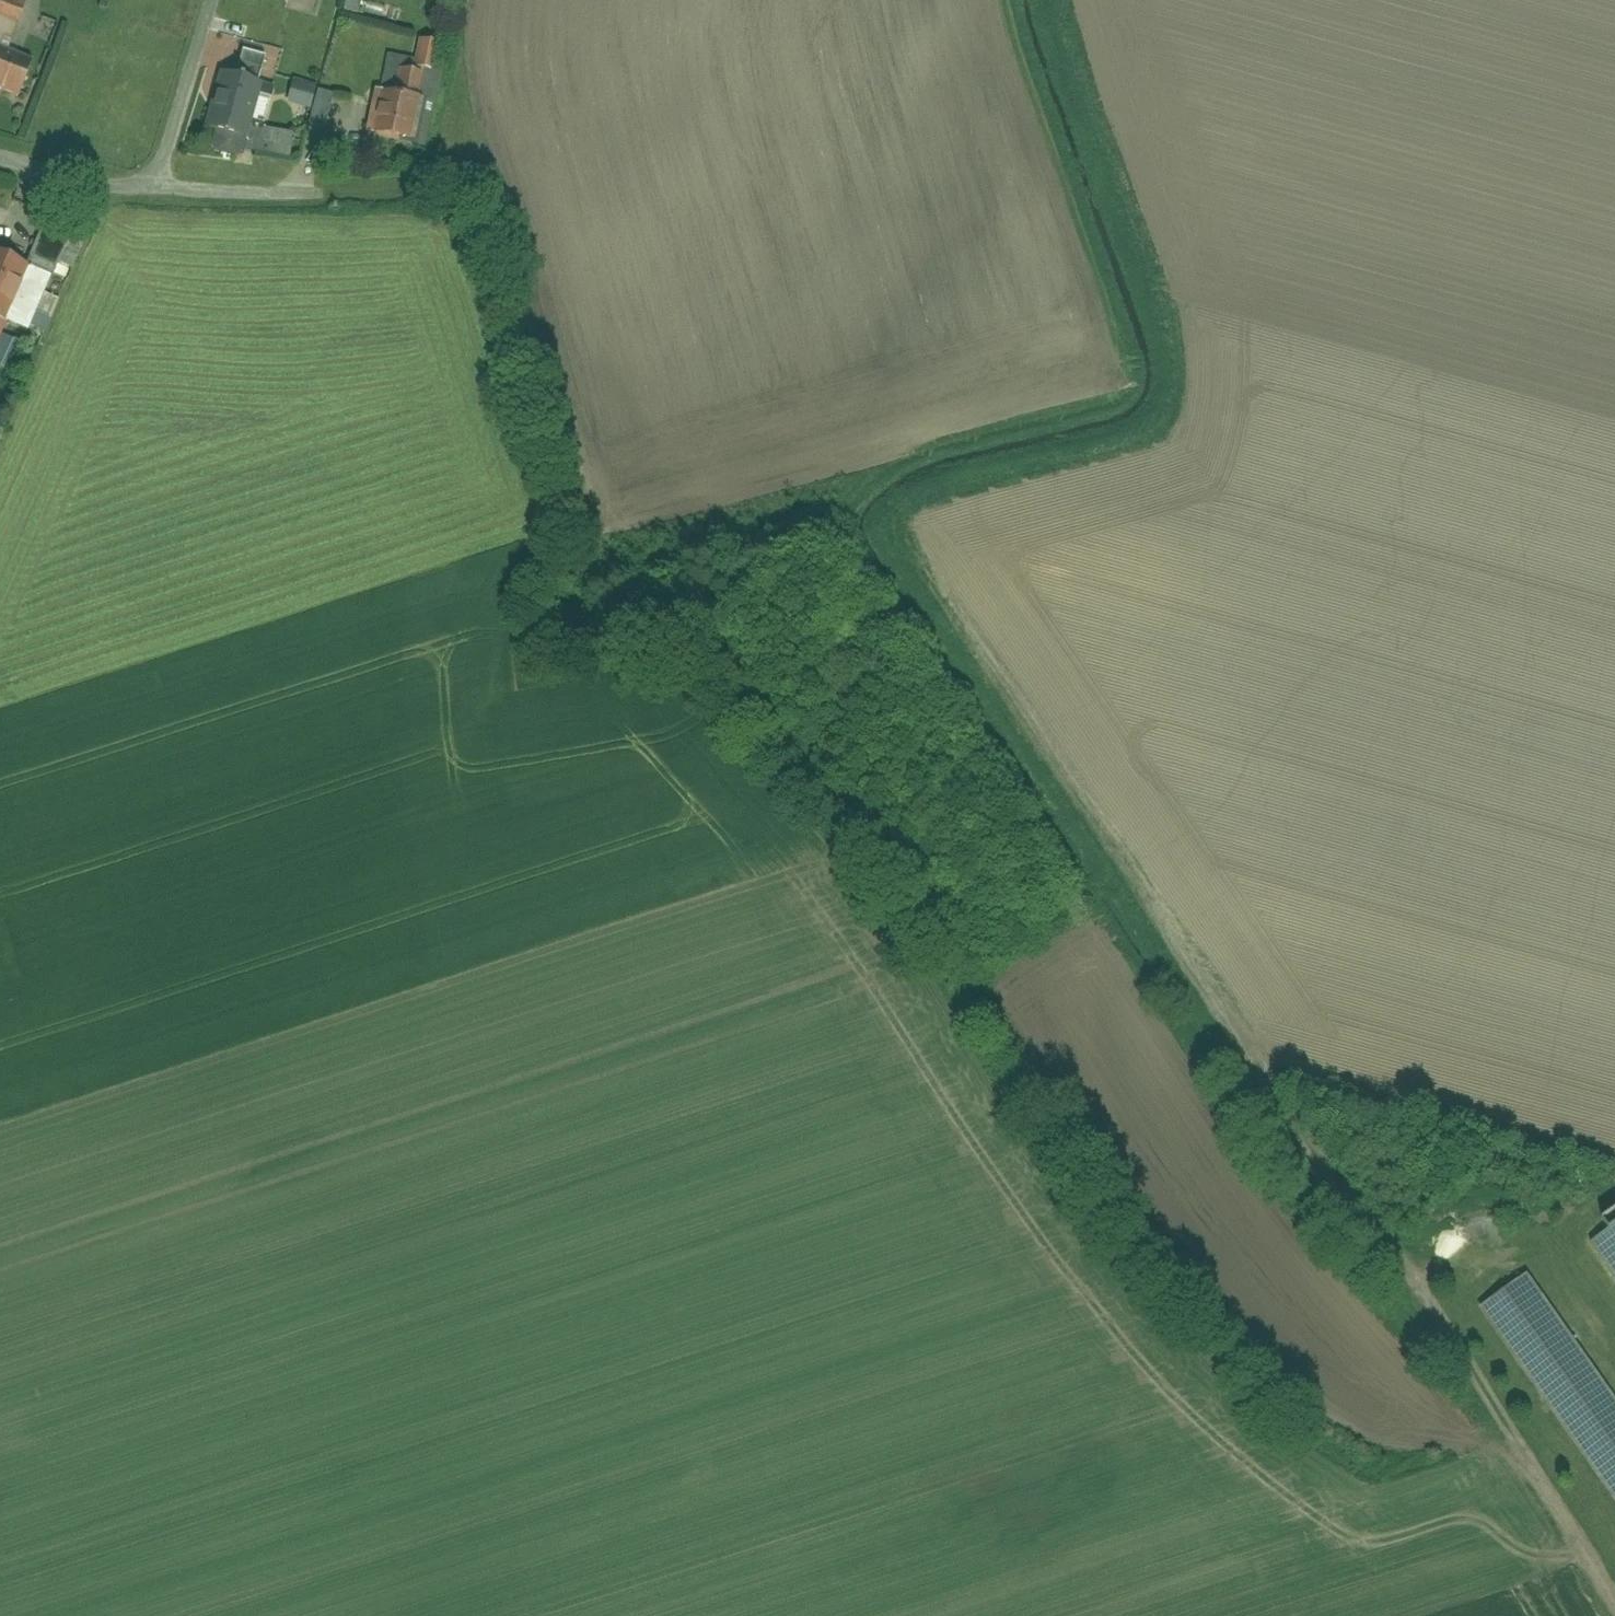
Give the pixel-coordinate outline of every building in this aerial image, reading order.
[(26,0),(0,0),(0,20),(6,22),(6,23),(18,27),(26,0)] [(0,44),(0,88),(22,97),(37,59),(0,44)] [(267,84),(225,72),(208,126),(252,139),(267,84)] [(289,81),(284,106),(309,110),(314,85),(289,81)] [(427,97),(380,88),(371,131),(418,141),(427,97)] [(321,131),(331,95),(315,91),(305,126),(321,131)] [(0,251),(0,316),(10,320),(32,265),(0,251)] [(1614,1222),(1614,1208),(1597,1221),(1603,1230),(1614,1222)] [(1594,1256),(1614,1286),(1614,1240),(1594,1256)] [(1476,1322),(1614,1519),(1614,1402),(1531,1281),(1476,1322)]
